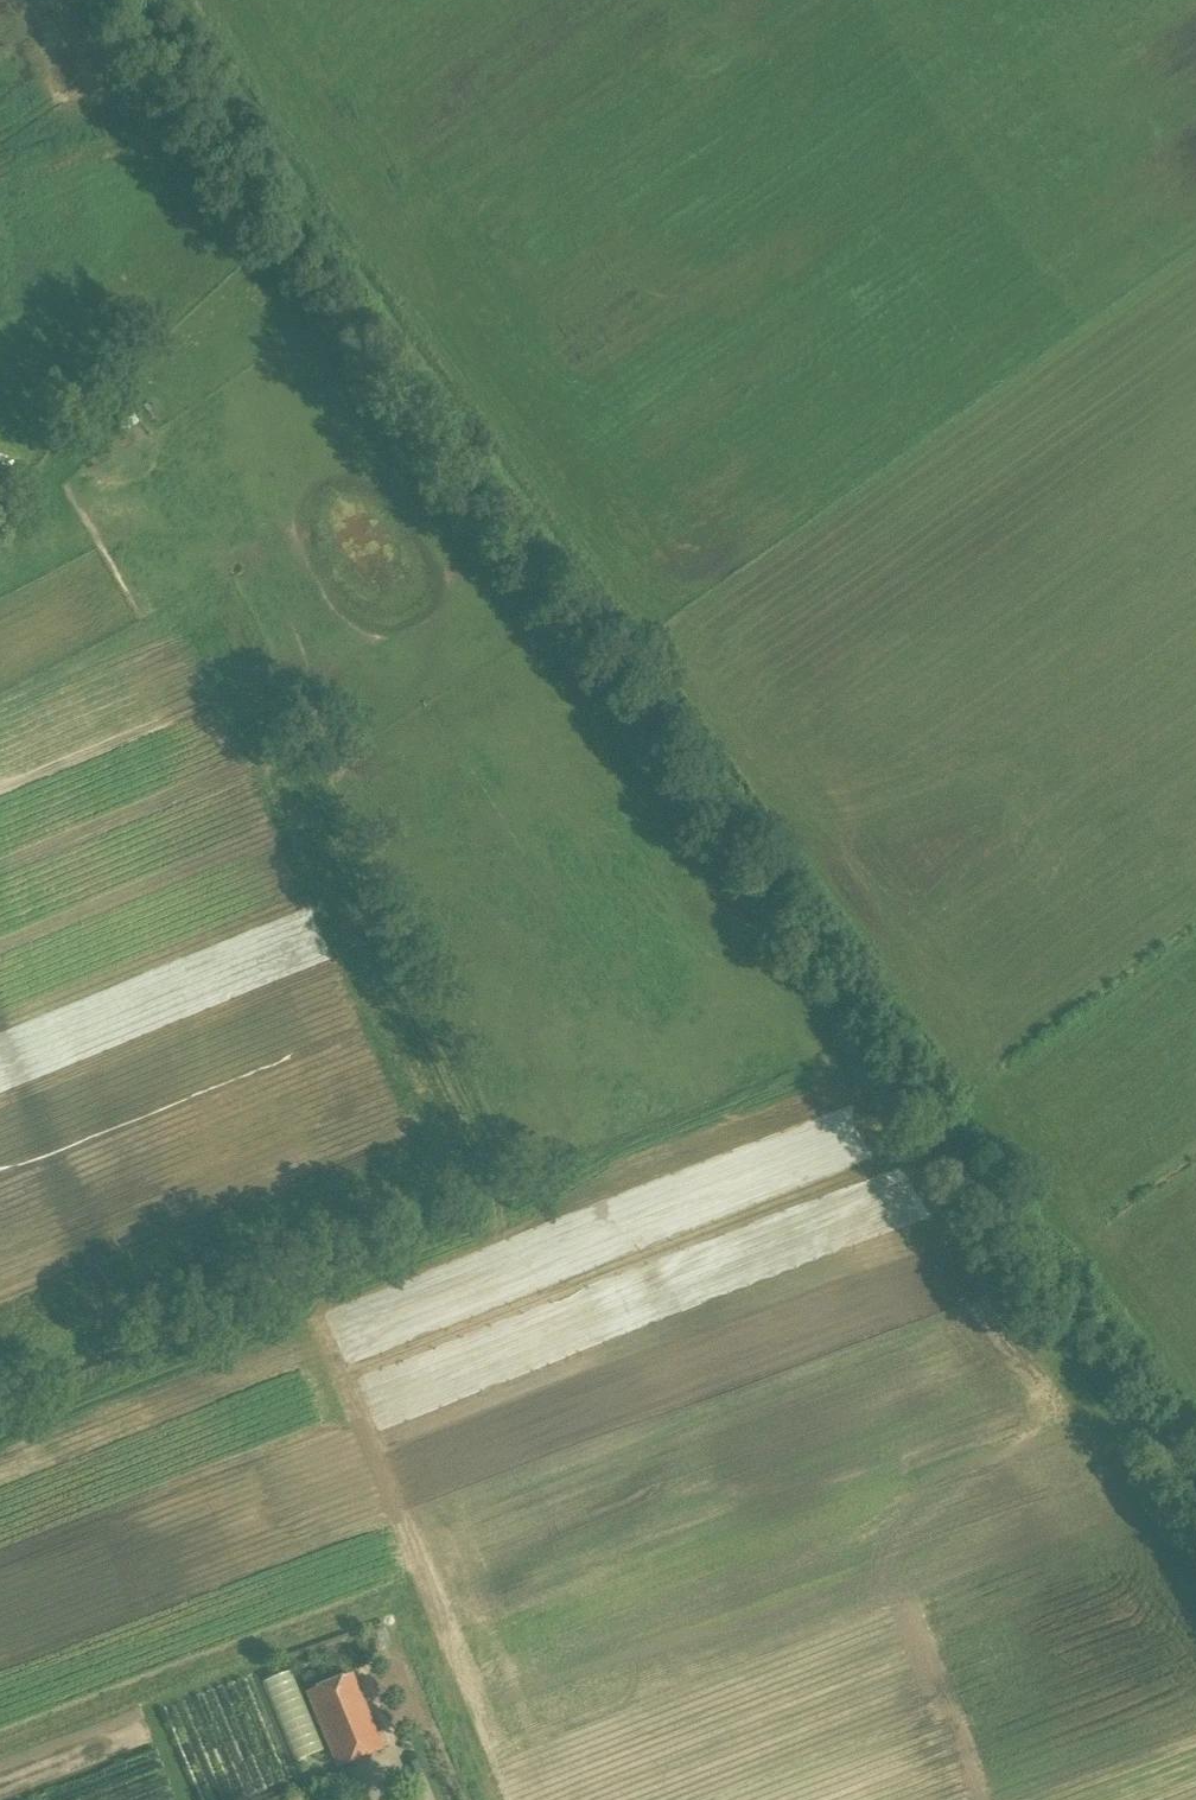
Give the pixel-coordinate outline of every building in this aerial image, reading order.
[(349,1675),(307,1692),(337,1765),(379,1747),(349,1675)]
